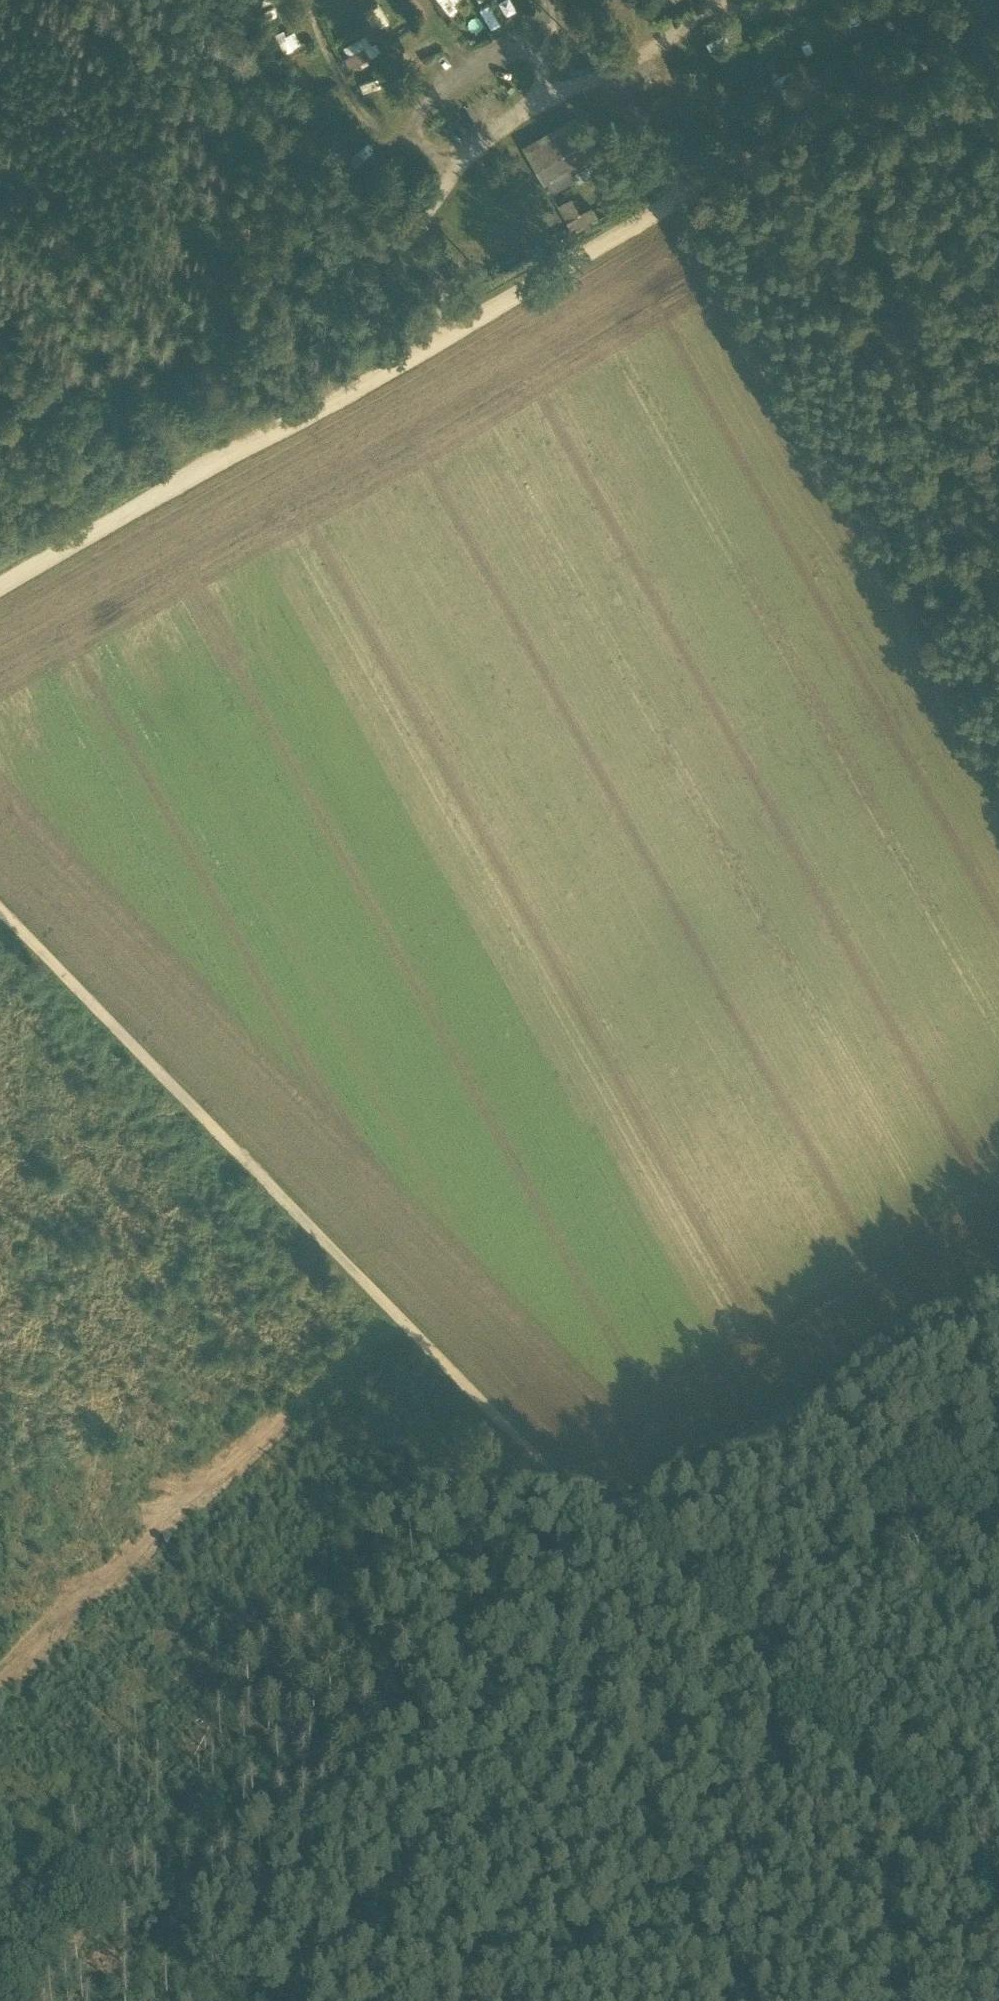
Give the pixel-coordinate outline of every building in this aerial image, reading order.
[(462,0),(441,0),(448,9),(462,0)] [(491,1),(482,5),(492,27),(501,23),(491,1)] [(858,3),(839,8),(843,25),(862,20),(858,3)] [(368,31),(343,45),(355,67),(381,52),(368,31)] [(599,155),(572,170),(564,155),(538,170),(537,170),(551,193),(577,178),(579,181),(605,166),(599,155)]
